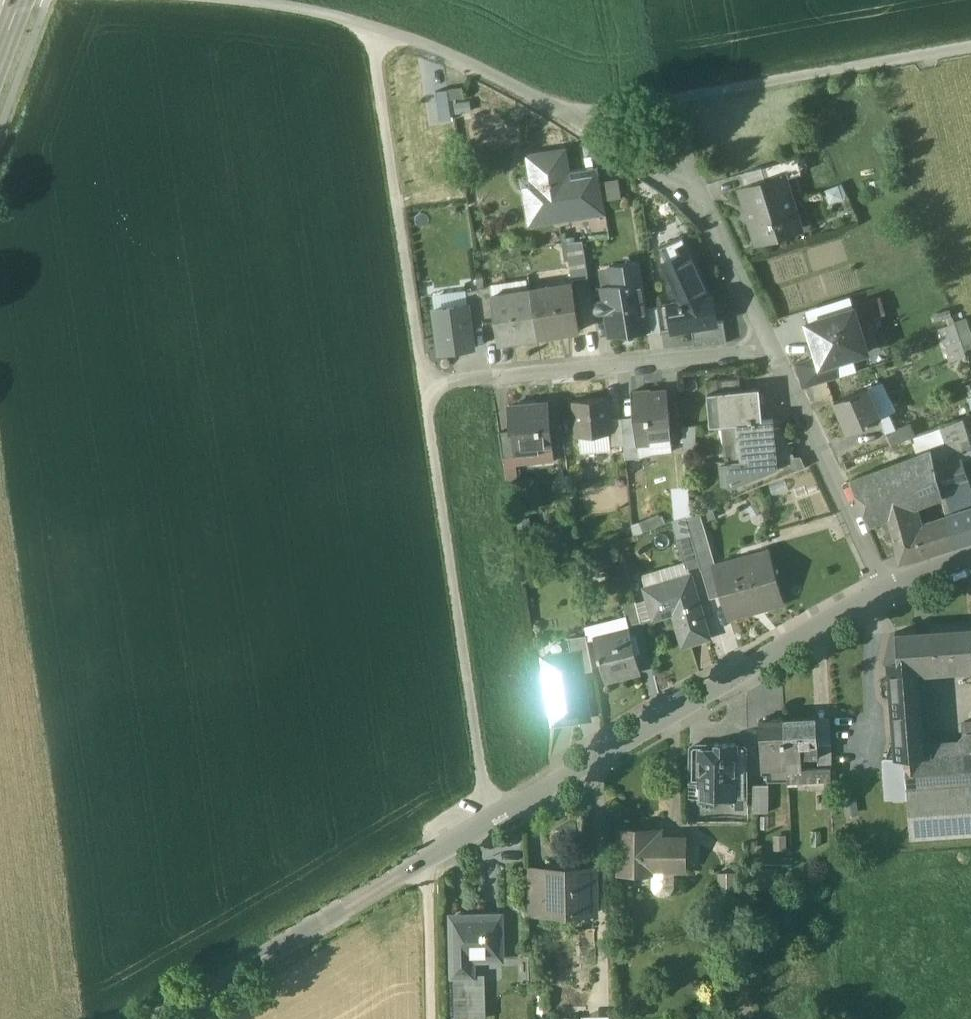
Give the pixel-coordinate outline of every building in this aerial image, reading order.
[(464,89),(449,91),(451,101),(465,99),(464,89)] [(447,90),(436,92),(441,120),(452,118),(447,90)] [(566,150),(528,156),(533,187),(532,187),(536,214),(557,210),(558,216),(593,210),(588,178),(600,176),(599,167),(569,172),(566,150)] [(797,158),(762,169),(766,182),(784,176),(785,179),(801,173),(797,158)] [(600,176),(588,178),(593,210),(606,208),(600,176)] [(766,182),(742,190),(748,209),(744,217),(752,221),(758,241),(794,230),(790,218),(796,217),(785,179),(784,176),(766,182)] [(709,291),(684,237),(661,247),(679,287),(681,302),(669,304),(674,330),(692,327),(717,323),(717,322),(714,303),(711,304),(706,293),(709,291)] [(583,241),(567,243),(573,280),(589,277),(583,241)] [(614,285),(602,287),(604,301),(606,313),(610,337),(648,331),(650,331),(646,308),(638,262),(611,266),(614,285)] [(573,284),(530,290),(531,296),(537,337),(580,331),(573,284)] [(492,287),(479,289),(479,291),(483,318),(494,317),(492,302),(494,301),(492,287)] [(468,305),(472,329),(484,327),(483,318),(479,291),(467,293),(468,305)] [(494,301),(492,302),(494,317),(499,343),(500,343),(500,340),(516,337),(517,341),(537,337),(531,296),(494,301)] [(870,318),(887,314),(883,297),(866,301),(870,318)] [(604,301),(599,302),(597,303),(595,304),(594,307),(594,309),(595,310),(596,312),(597,313),(599,313),(600,314),(606,313),(604,301)] [(669,304),(658,306),(662,332),(674,330),(669,304)] [(468,305),(435,309),(441,353),(474,348),(472,329),(468,305)] [(658,306),(646,308),(650,331),(648,331),(648,334),(662,332),(658,306)] [(853,309),(816,321),(807,324),(807,325),(808,325),(817,357),(820,366),(820,367),(822,367),(832,364),(868,352),(855,311),(855,310),(855,309),(853,309)] [(965,320),(955,323),(956,325),(965,352),(970,350),(970,338),(965,320)] [(717,323),(692,327),(695,347),(727,344),(724,321),(717,322),(717,323)] [(956,325),(939,331),(950,364),(967,357),(965,352),(956,325)] [(817,357),(796,364),(797,365),(804,388),(837,378),(832,364),(822,367),(820,367),(820,366),(817,357)] [(742,377),(717,380),(718,395),(724,395),(724,392),(742,390),(742,377)] [(742,390),(724,392),(724,395),(727,424),(737,423),(763,421),(760,389),(742,390)] [(868,389),(835,403),(848,434),(870,425),(870,424),(881,419),(868,389)] [(668,393),(632,396),(635,418),(637,444),(638,444),(673,440),(668,393)] [(718,395),(708,396),(711,426),(724,425),(727,424),(724,395),(718,395)] [(607,398),(574,401),(578,437),(609,434),(611,434),(609,420),(607,398)] [(550,404),(508,408),(511,432),(511,433),(512,433),(514,454),(516,454),(539,452),(538,445),(553,443),(550,404)] [(635,418),(622,419),(625,445),(626,459),(639,458),(638,444),(637,444),(635,418)] [(622,419),(609,420),(611,434),(609,434),(610,446),(625,445),(622,419)] [(763,421),(737,423),(741,463),(765,461),(791,458),(795,458),(782,429),(775,430),(774,420),(763,421)] [(940,429),(946,446),(932,451),(936,468),(963,460),(963,461),(970,459),(970,448),(963,420),(940,429)] [(727,424),(724,425),(729,445),(725,446),(726,460),(726,464),(732,464),(741,463),(737,423),(727,424)] [(911,424),(887,433),(891,446),(916,437),(911,424)] [(511,432),(500,433),(503,459),(516,458),(516,454),(514,454),(512,433),(511,433),(511,432)] [(932,451),(897,464),(910,498),(940,486),(936,468),(932,451)] [(795,458),(791,458),(793,473),(807,468),(802,457),(795,458)] [(791,458),(765,461),(766,470),(768,483),(779,479),(793,473),(791,458)] [(732,464),(726,464),(726,460),(721,461),(723,485),(729,486),(728,478),(734,478),(732,464)] [(963,460),(936,468),(940,486),(968,478),(963,461),(963,460)] [(741,463),(732,464),(734,478),(743,477),(742,474),(766,470),(765,461),(741,463)] [(897,464),(851,481),(870,525),(889,518),(912,509),(914,508),(910,498),(897,464)] [(766,470),(742,474),(743,477),(744,493),(760,486),(768,483),(766,470)] [(734,478),(728,478),(729,486),(730,499),(744,493),(743,477),(734,478)] [(768,483),(760,486),(765,499),(783,491),(779,479),(768,483)] [(946,491),(954,515),(970,510),(970,488),(970,483),(946,491)] [(948,523),(918,533),(912,509),(889,518),(898,552),(901,564),(924,557),(956,547),(948,523)] [(947,517),(948,523),(956,547),(970,542),(970,510),(954,515),(947,517)] [(686,517),(672,523),(675,529),(689,525),(686,517)] [(889,518),(870,525),(884,558),(898,552),(889,518)] [(692,536),(678,540),(687,569),(701,565),(692,536)] [(769,552),(715,567),(723,595),(729,617),(783,602),(769,552)] [(715,567),(702,570),(711,599),(723,595),(715,567)] [(691,575),(649,587),(654,602),(650,603),(655,620),(677,613),(687,646),(711,639),(691,575)] [(636,603),(642,621),(653,617),(647,599),(636,603)] [(636,602),(624,605),(629,626),(641,623),(636,602)] [(933,631),(935,667),(970,665),(970,628),(933,631)] [(631,630),(594,639),(599,659),(601,659),(605,676),(621,672),(622,677),(641,672),(631,630)] [(933,631),(897,633),(899,668),(899,670),(919,668),(935,667),(933,631)] [(587,635),(569,638),(572,655),(579,654),(581,672),(594,670),(587,635)] [(572,655),(558,657),(560,665),(557,669),(547,670),(555,722),(580,718),(580,714),(587,712),(581,672),(579,654),(572,655)] [(919,668),(899,670),(899,668),(892,669),(893,685),(897,743),(898,758),(906,758),(906,756),(925,754),(919,668)] [(816,718),(785,720),(786,747),(818,745),(817,734),(816,718)] [(785,720),(760,721),(763,769),(787,768),(786,747),(785,720)] [(831,732),(817,734),(818,745),(818,768),(832,768),(831,732)] [(967,735),(966,737),(962,741),(963,752),(970,751),(970,735),(967,735)] [(736,744),(716,744),(716,748),(702,748),(701,784),(701,786),(715,786),(715,800),(736,800),(736,777),(736,744)] [(702,748),(690,748),(689,784),(701,784),(702,748)] [(958,752),(960,784),(970,783),(970,751),(963,752),(958,752)] [(925,754),(906,756),(906,758),(908,787),(960,784),(958,752),(925,754)] [(818,768),(787,770),(788,783),(832,781),(832,768),(818,768)] [(748,777),(736,777),(736,800),(748,800),(748,777)] [(771,812),(770,783),(754,784),(755,812),(771,812)] [(908,787),(912,838),(970,834),(970,783),(960,784),(908,787)] [(653,831),(621,831),(620,872),(652,873),(653,869),(675,869),(684,869),(685,839),(653,838),(653,831)] [(762,855),(762,846),(754,846),(755,855),(762,855)] [(593,869),(529,870),(530,914),(597,913),(597,887),(594,888),(593,869)] [(675,869),(653,869),(652,873),(652,888),(655,894),(661,897),(667,897),(672,894),(675,889),(675,869)] [(736,873),(719,874),(720,900),(737,899),(736,873)] [(501,916),(452,917),(454,976),(473,976),(473,961),(502,960),(501,916)]
